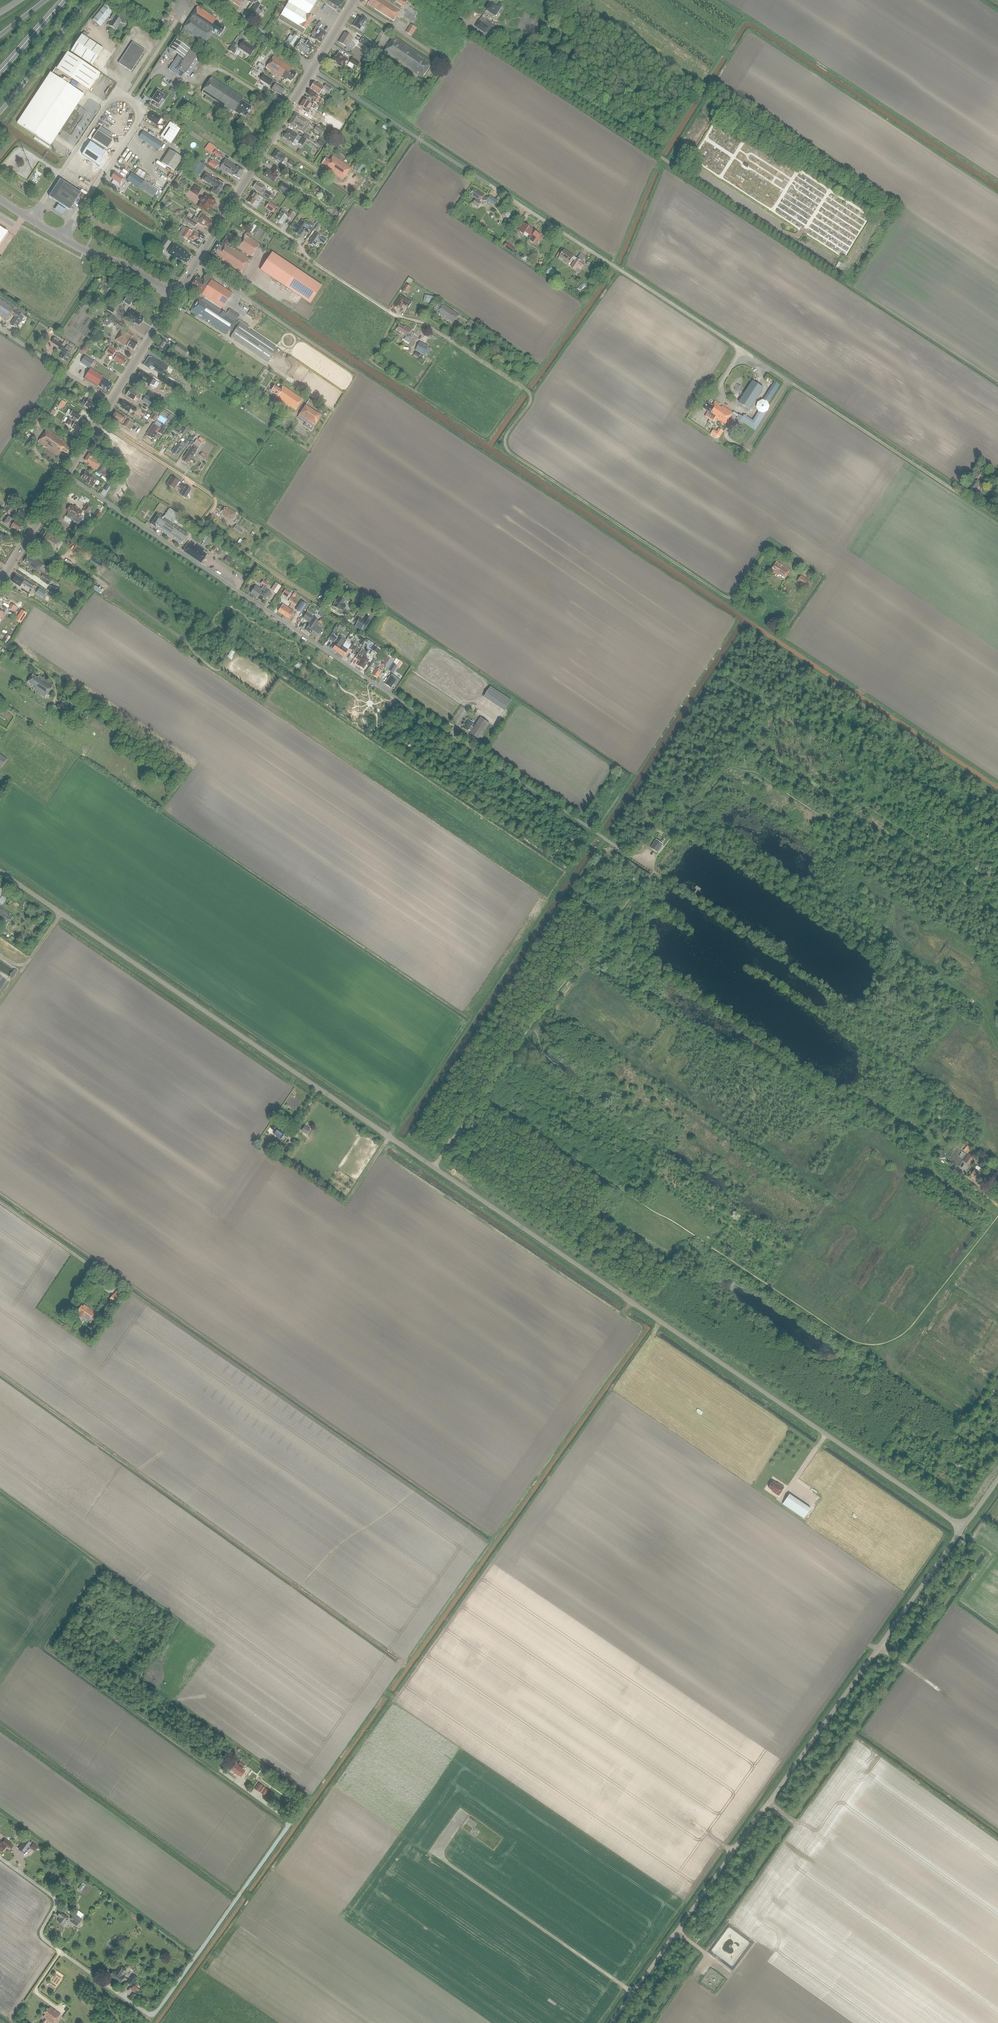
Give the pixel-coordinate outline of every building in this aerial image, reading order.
[(259,0),(254,0),(252,2),(255,4),(249,14),(253,17),(253,16),(257,18),(264,9),(256,3),(259,0)] [(318,1),(316,0),(290,0),(288,3),(277,21),(302,35),(312,18),(309,15),(318,1)] [(394,21),(401,10),(386,0),(366,0),(369,2),(367,4),(394,21)] [(486,10),(496,16),(502,7),(492,1),(486,10)] [(100,27),(112,12),(104,5),(92,21),(100,27)] [(225,28),(218,24),(219,23),(216,20),(216,19),(198,6),(181,31),(184,34),(186,32),(204,44),(212,32),(214,34),(215,33),(219,36),(225,28)] [(109,26),(115,30),(121,22),(124,24),(127,19),(119,15),(119,16),(116,14),(114,12),(109,19),(112,21),(109,26)] [(364,21),(366,22),(368,19),(363,16),(361,19),(358,17),(353,26),(359,30),(364,21)] [(496,28),(486,21),(487,20),(482,17),(476,26),(486,33),(490,36),(496,28)] [(416,29),(410,25),(405,32),(411,36),(416,29)] [(319,30),(319,29),(316,27),(312,35),(313,35),(311,38),(314,40),(315,39),(320,43),(326,34),(319,30)] [(84,32),(82,35),(81,35),(70,52),(91,66),(102,48),(86,38),(88,35),(84,32)] [(346,47),(352,37),(344,33),(338,42),(346,47)] [(292,46),(297,38),(294,35),(292,37),(290,36),(286,42),(292,46)] [(363,36),(359,43),(369,49),(373,43),(363,36)] [(384,53),(422,79),(433,63),(394,37),(384,53)] [(176,38),(168,49),(178,55),(169,68),(170,69),(170,70),(169,71),(180,78),(183,74),(188,77),(196,64),(201,57),(202,56),(189,47),(176,38)] [(301,39),(295,49),(304,55),(308,57),(311,52),(312,51),(314,47),(311,45),(311,44),(307,41),(306,42),(301,39)] [(250,56),(255,48),(243,40),(238,48),(250,56)] [(130,72),(133,67),(144,51),(131,42),(118,63),(126,69),(130,72)] [(237,46),(233,43),(228,51),(234,55),(237,50),(236,49),(237,46)] [(67,52),(56,69),(88,91),(99,74),(67,52)] [(346,60),(346,61),(348,59),(338,53),(335,57),(335,56),(332,61),(337,63),(336,64),(340,67),(342,64),(343,64),(346,60)] [(291,70),(293,68),(274,56),(266,67),(282,78),(283,78),(286,80),(287,79),(291,82),(297,74),(291,70)] [(352,58),(349,62),(356,67),(359,62),(352,58)] [(50,145),(58,133),(61,134),(59,136),(68,140),(86,113),(77,105),(83,95),(49,73),(16,123),(50,145)] [(229,114),(231,112),(234,114),(234,112),(240,116),(241,114),(245,117),(251,108),(241,101),(244,98),(211,77),(201,93),(229,110),(227,113),(229,114)] [(268,77),(265,82),(270,85),(273,88),(271,90),(277,93),(277,92),(282,95),(285,90),(275,84),(276,83),(273,80),(268,77)] [(323,88),(329,92),(332,88),(326,84),(324,87),(319,83),(318,85),(314,82),(310,88),(319,94),(323,88)] [(318,102),(321,104),(323,100),(316,96),(317,94),(309,89),(306,94),(310,96),(309,97),(313,100),(312,102),(316,104),(318,102)] [(157,91),(151,101),(154,102),(152,105),(158,108),(160,106),(159,105),(162,99),(164,96),(161,94),(157,91)] [(307,107),(309,108),(311,104),(303,99),(299,106),(305,110),(307,107)] [(319,107),(313,103),(310,107),(316,111),(319,107)] [(105,111),(107,116),(123,110),(121,105),(105,111)] [(152,113),(148,119),(156,125),(158,122),(160,124),(163,120),(160,118),(152,113)] [(306,128),(309,123),(299,117),(300,116),(295,113),(291,119),(303,126),(304,126),(306,128)] [(303,126),(291,119),(288,124),(293,127),(303,133),(306,128),(304,126),(303,126)] [(169,123),(160,137),(170,144),(179,129),(176,127),(178,125),(171,121),(170,123),(169,123)] [(316,125),(313,130),(320,134),(323,130),(316,125)] [(92,140),(107,150),(113,141),(98,131),(92,140)] [(143,131),(140,136),(145,140),(144,141),(159,150),(163,145),(143,131)] [(298,143),(302,146),(306,139),(302,136),(301,138),(293,133),(293,134),(287,131),(283,137),(292,143),(294,140),(298,142),(298,143)] [(316,144),(321,147),(324,143),(320,139),(316,144)] [(90,142),(82,155),(97,165),(105,152),(90,142)] [(182,158),(169,150),(161,163),(174,171),(182,158)] [(215,150),(213,153),(220,158),(223,155),(215,150)] [(286,157),(276,151),(272,158),(276,160),(275,161),(281,165),(286,157)] [(351,168),(333,155),(329,160),(327,159),(323,164),(326,166),(325,167),(330,171),(342,180),(351,168)] [(232,175),(239,179),(244,172),(236,167),(237,166),(225,159),(219,168),(231,176),(232,175)] [(211,160),(208,165),(215,169),(218,165),(211,160)] [(353,169),(359,173),(364,165),(356,160),(353,165),(355,166),(353,169)] [(205,166),(197,161),(191,170),(199,175),(205,166)] [(278,176),(276,175),(279,171),(274,167),(271,172),(267,170),(263,176),(274,183),(278,176)] [(285,167),(283,169),(294,177),(296,174),(285,167)] [(114,172),(110,178),(113,180),(111,183),(116,186),(118,183),(119,184),(123,178),(114,172)] [(131,173),(126,180),(139,188),(143,181),(131,173)] [(217,182),(205,174),(201,180),(213,188),(210,193),(216,197),(224,185),(218,181),(217,182)] [(81,193),(60,179),(54,188),(49,196),(70,210),(71,209),(72,210),(75,206),(73,205),(76,202),(81,193)] [(265,190),(263,189),(265,186),(260,183),(259,184),(257,182),(253,188),(256,190),(255,190),(260,194),(261,193),(262,194),(265,190)] [(282,182),(278,189),(285,194),(289,187),(282,182)] [(151,185),(146,193),(153,198),(158,190),(151,185)] [(190,192),(197,196),(201,189),(195,185),(190,192)] [(486,198),(484,196),(485,195),(477,189),(476,191),(474,190),(471,193),(473,194),(472,196),(476,199),(472,204),(477,207),(481,202),(480,201),(481,199),(483,200),(486,200),(494,205),(497,201),(489,196),(488,197),(487,196),(486,198)] [(266,191),(262,196),(268,199),(271,194),(266,191)] [(253,192),(247,202),(252,206),(256,208),(259,203),(255,201),(259,196),(253,192)] [(198,206),(207,212),(209,209),(211,210),(214,204),(212,203),(214,201),(205,195),(203,199),(202,199),(201,199),(200,200),(200,202),(201,202),(198,206)] [(277,207),(269,202),(265,208),(273,213),(277,207)] [(58,205),(55,210),(63,216),(66,211),(58,205)] [(287,217),(291,220),(295,214),(291,211),(288,214),(282,210),(280,213),(276,220),(282,224),(284,220),(285,220),(287,217)] [(202,213),(199,217),(198,219),(194,216),(192,220),(187,217),(184,221),(188,224),(194,227),(197,223),(203,227),(204,225),(209,229),(211,225),(214,222),(208,219),(209,218),(202,213)] [(307,224),(302,220),(298,226),(295,224),(293,227),(295,229),(294,231),(295,232),(294,233),(298,236),(299,235),(300,235),(303,230),(309,234),(314,227),(308,223),(307,224)] [(472,220),(470,223),(479,228),(481,225),(472,220)] [(512,220),(507,227),(512,230),(516,223),(512,220)] [(525,233),(530,236),(532,237),(529,241),(535,244),(539,239),(541,240),(543,237),(541,236),(541,235),(536,232),(535,233),(534,232),(535,231),(532,228),(524,223),(519,231),(524,235),(525,233)] [(182,229),(178,235),(185,240),(185,238),(194,244),(194,243),(198,246),(201,242),(204,237),(193,230),(192,229),(192,230),(191,232),(186,228),(183,227),(181,225),(180,228),(182,229)] [(5,230),(0,227),(0,244),(8,232),(5,230)] [(326,240),(321,237),(315,232),(308,242),(310,243),(309,244),(312,247),(313,246),(314,246),(318,241),(323,244),(326,240)] [(251,257),(259,245),(244,235),(236,246),(236,247),(251,257)] [(169,239),(164,236),(159,244),(164,247),(169,239)] [(166,253),(175,259),(176,258),(181,261),(181,260),(187,264),(192,257),(187,254),(188,253),(186,252),(187,251),(173,242),(166,253)] [(506,242),(503,246),(512,253),(515,249),(506,242)] [(250,260),(231,248),(230,249),(224,245),(223,247),(217,243),(211,253),(216,256),(217,256),(221,259),(241,273),(250,260)] [(585,264),(576,258),(573,256),(574,256),(564,249),(560,256),(569,263),(572,258),(575,260),(570,267),(575,271),(578,266),(582,268),(585,264)] [(271,252),(260,269),(301,297),(310,303),(322,286),(271,252)] [(200,293),(223,308),(232,294),(205,276),(201,281),(196,278),(192,285),(197,288),(196,289),(200,292),(200,293)] [(108,285),(105,283),(100,289),(104,292),(108,285)] [(407,284),(402,291),(406,294),(411,287),(410,286),(407,284)] [(412,303),(400,295),(394,305),(395,305),(394,307),(398,309),(399,308),(400,309),(403,305),(408,308),(412,303)] [(434,297),(425,295),(424,302),(428,303),(428,304),(432,305),(434,297)] [(127,296),(123,302),(129,306),(133,300),(127,296)] [(199,297),(190,310),(226,334),(229,329),(233,332),(230,336),(267,362),(276,348),(236,321),(235,320),(236,320),(226,313),(223,311),(222,311),(203,298),(202,299),(199,297)] [(7,320),(11,314),(15,317),(11,323),(12,324),(11,325),(15,328),(16,327),(17,327),(24,317),(14,310),(14,309),(0,299),(0,315),(7,320)] [(444,304),(443,306),(442,306),(439,310),(440,311),(439,313),(444,317),(454,323),(460,315),(444,304)] [(140,326),(144,319),(140,316),(141,315),(130,308),(124,319),(131,323),(132,323),(134,324),(135,323),(140,326)] [(230,309),(226,313),(236,320),(235,320),(236,321),(240,316),(230,309)] [(251,310),(247,315),(252,318),(255,313),(251,310)] [(470,319),(465,325),(471,329),(475,323),(470,319)] [(400,324),(396,330),(403,334),(407,336),(404,340),(409,343),(414,335),(410,333),(412,330),(405,326),(404,327),(400,324)] [(127,346),(133,350),(138,342),(132,338),(133,335),(127,332),(126,333),(122,330),(116,341),(125,346),(127,347),(127,346)] [(459,335),(457,338),(463,342),(462,343),(465,344),(467,340),(459,335)] [(51,342),(60,348),(62,343),(54,338),(51,342)] [(156,347),(163,352),(165,354),(171,346),(162,339),(159,344),(158,343),(156,347)] [(428,347),(419,343),(415,350),(424,355),(424,354),(426,355),(428,352),(426,350),(428,347)] [(190,353),(177,344),(173,349),(183,356),(183,355),(187,357),(190,353)] [(71,353),(68,351),(70,349),(66,346),(65,349),(62,347),(60,350),(63,352),(60,356),(62,357),(60,358),(64,361),(67,357),(68,358),(71,353)] [(112,357),(115,351),(109,347),(105,352),(112,357)] [(122,364),(124,365),(127,362),(125,361),(126,359),(118,354),(113,360),(119,363),(122,365),(122,364)] [(80,362),(89,368),(93,361),(84,356),(80,362)] [(169,367),(159,361),(159,362),(151,357),(150,358),(149,357),(143,365),(148,369),(149,368),(152,370),(153,369),(163,376),(169,367)] [(103,388),(108,391),(112,385),(108,382),(109,381),(91,368),(84,378),(97,387),(98,386),(103,389),(103,388)] [(150,385),(150,384),(153,386),(156,381),(153,380),(153,379),(142,372),(141,373),(140,372),(138,376),(139,377),(138,378),(150,385)] [(165,378),(162,382),(171,388),(174,384),(165,378)] [(753,380),(739,402),(750,409),(764,387),(753,380)] [(273,393),(276,395),(275,397),(295,410),(303,399),(283,386),(280,389),(274,385),(271,390),(274,393),(273,393)] [(136,397),(139,399),(141,396),(130,389),(126,396),(134,400),(136,397)] [(156,395),(149,391),(147,395),(153,399),(156,395)] [(744,414),(740,421),(757,430),(771,403),(761,398),(756,407),(759,409),(754,419),(744,414)] [(89,409),(92,410),(95,405),(88,400),(88,401),(85,399),(81,405),(89,409)] [(309,400),(306,404),(317,410),(319,407),(319,406),(309,400)] [(137,409),(133,406),(125,401),(124,402),(123,401),(120,405),(122,406),(121,407),(129,412),(131,409),(135,412),(137,409)] [(712,417),(725,426),(733,413),(724,406),(722,409),(719,407),(721,404),(716,401),(713,406),(708,403),(705,408),(709,411),(708,413),(712,416),(712,417)] [(306,405),(298,417),(306,423),(304,426),(311,431),(321,416),(306,405)] [(72,420),(68,418),(65,423),(68,426),(69,425),(72,427),(72,428),(79,432),(83,427),(76,422),(77,420),(79,421),(81,417),(73,411),(70,415),(74,417),(72,420)] [(112,418),(121,424),(125,418),(116,412),(112,418)] [(38,418),(34,424),(39,427),(43,422),(38,418)] [(134,425),(134,424),(136,422),(134,420),(132,423),(127,420),(123,426),(130,431),(134,425)] [(154,439),(158,433),(161,435),(166,427),(162,425),(160,428),(153,424),(147,434),(148,435),(147,436),(152,439),(152,438),(154,439)] [(185,436),(188,431),(183,428),(180,433),(185,436)] [(61,450),(67,454),(70,449),(67,447),(68,446),(65,444),(65,443),(61,440),(62,439),(47,429),(38,442),(58,455),(61,450)] [(723,432),(720,430),(716,435),(715,434),(714,436),(716,438),(717,436),(719,437),(723,432)] [(178,456),(184,448),(185,448),(189,442),(186,440),(184,443),(181,442),(179,445),(178,443),(172,451),(173,452),(172,453),(176,456),(177,455),(178,456)] [(192,458),(197,451),(202,443),(197,440),(194,443),(192,441),(189,445),(191,447),(192,448),(191,449),(190,448),(183,458),(184,459),(183,461),(187,463),(188,462),(189,462),(190,461),(194,464),(196,461),(192,458)] [(88,465),(97,470),(96,471),(100,474),(101,473),(104,475),(103,476),(106,478),(104,482),(111,486),(113,482),(111,481),(116,472),(112,470),(113,468),(110,466),(109,468),(105,466),(105,465),(101,463),(93,458),(94,457),(89,454),(85,461),(89,463),(88,465)] [(975,469),(972,473),(977,478),(980,474),(975,469)] [(91,481),(89,484),(93,487),(97,480),(92,477),(93,476),(85,471),(82,478),(89,482),(90,481),(91,481)] [(185,486),(179,481),(171,477),(167,484),(174,489),(176,485),(179,487),(178,488),(182,490),(185,486)] [(976,490),(980,485),(978,483),(979,481),(976,479),(974,481),(972,479),(965,488),(972,493),(974,494),(975,494),(976,495),(977,495),(978,492),(978,491),(977,491),(976,490)] [(190,490),(185,487),(181,493),(186,496),(190,490)] [(6,502),(4,505),(5,506),(6,507),(4,512),(9,515),(13,509),(7,505),(8,504),(6,502)] [(87,504),(83,511),(88,514),(92,507),(87,504)] [(68,511),(67,512),(77,519),(82,512),(72,505),(71,506),(70,506),(67,510),(68,511)] [(235,513),(227,507),(226,509),(224,508),(221,511),(223,513),(222,514),(231,520),(235,513)] [(29,514),(21,509),(20,510),(18,508),(15,512),(18,514),(17,515),(24,520),(29,514)] [(173,524),(179,515),(169,508),(163,517),(162,518),(157,515),(151,524),(181,545),(184,541),(186,542),(189,538),(187,536),(188,534),(173,524)] [(101,513),(98,510),(93,517),(97,520),(101,513)] [(21,525),(7,516),(3,522),(6,524),(8,524),(12,526),(11,527),(17,531),(21,525)] [(240,527),(236,524),(233,529),(240,534),(242,531),(239,529),(240,527)] [(61,541),(52,535),(51,536),(43,530),(38,539),(42,541),(41,543),(44,544),(44,545),(54,552),(61,541)] [(205,532),(205,533),(200,540),(203,541),(201,545),(204,547),(205,545),(206,545),(210,538),(208,537),(209,535),(205,532)] [(207,554),(203,551),(204,550),(197,545),(196,547),(193,545),(194,543),(192,541),(190,543),(189,542),(183,551),(201,563),(207,554)] [(223,551),(225,548),(217,543),(215,546),(212,550),(215,552),(217,553),(216,554),(220,556),(223,551)] [(23,562),(28,565),(28,566),(37,573),(43,564),(30,555),(29,557),(28,556),(23,562)] [(232,560),(227,556),(224,562),(229,565),(232,560)] [(777,574),(784,579),(790,570),(777,562),(772,569),(773,570),(772,572),(776,575),(777,574)] [(43,573),(40,578),(49,583),(52,579),(43,573)] [(34,586),(29,583),(15,575),(12,581),(16,584),(16,585),(20,587),(21,584),(32,590),(34,586)] [(800,575),(796,581),(808,588),(812,582),(800,575)] [(268,597),(271,593),(265,589),(268,584),(266,582),(264,585),(261,589),(256,596),(262,600),(263,598),(265,600),(267,597),(268,597)] [(281,587),(275,583),(270,589),(276,594),(281,587)] [(256,596),(261,589),(256,585),(251,593),(256,596)] [(56,590),(50,586),(47,591),(52,594),(56,590)] [(39,588),(36,593),(42,598),(46,592),(39,588)] [(285,589),(282,594),(287,597),(290,593),(285,589)] [(336,599),(333,604),(334,605),(333,606),(339,610),(340,609),(343,611),(346,606),(343,604),(346,600),(340,596),(337,600),(336,599)] [(301,601),(296,610),(303,613),(308,605),(301,601)] [(11,604),(8,608),(15,612),(18,608),(11,604)] [(278,611),(284,615),(289,607),(283,604),(278,611)] [(294,611),(289,607),(284,615),(289,619),(294,611)] [(22,609),(15,620),(20,623),(27,613),(22,609)] [(311,633),(316,626),(319,621),(313,616),(313,615),(307,611),(303,617),(309,621),(308,622),(310,623),(305,630),(311,633)] [(364,628),(370,619),(366,616),(363,621),(359,618),(356,623),(364,628)] [(316,626),(311,633),(317,637),(322,629),(316,626)] [(332,634),(329,639),(334,642),(337,637),(332,634)] [(340,637),(333,648),(338,652),(346,641),(340,637)] [(346,641),(338,652),(344,655),(348,649),(352,651),(355,646),(352,643),(351,644),(350,643),(351,642),(350,640),(347,638),(346,641)] [(371,650),(377,654),(380,650),(374,646),(371,650)] [(394,656),(382,648),(376,657),(384,662),(383,664),(387,667),(394,656)] [(359,652),(355,658),(360,661),(357,665),(364,669),(369,660),(365,657),(367,653),(361,649),(359,652)] [(392,663),(388,670),(393,673),(397,667),(392,663)] [(371,668),(374,670),(372,674),(377,678),(382,670),(380,668),(381,667),(377,664),(376,665),(374,664),(371,668)] [(385,683),(391,687),(396,680),(393,678),(395,676),(392,674),(391,676),(390,676),(385,683)] [(34,689),(34,690),(46,698),(54,686),(39,676),(38,678),(33,675),(28,683),(33,686),(32,687),(34,689)] [(512,700),(490,686),(483,697),(505,711),(512,700)] [(468,731),(468,730),(470,731),(469,733),(478,739),(489,724),(480,717),(473,727),(471,726),(473,723),(468,719),(463,728),(468,731)] [(650,848),(657,852),(663,844),(656,839),(650,848)] [(2,926),(4,922),(8,925),(13,918),(9,915),(11,914),(0,906),(0,925),(2,926)] [(7,975),(13,978),(17,970),(12,967),(7,975)] [(286,1130),(276,1123),(272,1129),(276,1131),(274,1133),(277,1135),(276,1136),(280,1139),(286,1130)] [(286,1153),(290,1148),(277,1139),(274,1145),(286,1153)] [(967,1154),(971,1149),(966,1146),(963,1151),(967,1154)] [(975,1156),(969,1153),(964,1162),(969,1165),(975,1156)] [(982,1177),(988,1181),(990,1177),(984,1173),(983,1174),(975,1169),(972,1174),(980,1179),(982,1177)] [(84,1291),(89,1293),(94,1284),(92,1283),(91,1286),(88,1284),(84,1291)] [(117,1289),(113,1294),(118,1299),(123,1293),(117,1289)] [(117,1300),(112,1296),(109,1300),(114,1304),(117,1300)] [(84,1317),(90,1321),(96,1312),(84,1304),(83,1306),(81,1305),(78,1310),(80,1311),(78,1314),(81,1316),(80,1317),(83,1319),(84,1317)] [(779,1496),(784,1487),(778,1483),(777,1484),(773,1481),(769,1488),(773,1491),(772,1491),(779,1496)] [(789,1494),(782,1504),(803,1518),(810,1508),(789,1494)] [(241,1777),(245,1771),(234,1763),(230,1769),(241,1777)] [(258,1783),(254,1788),(261,1793),(265,1787),(258,1783)] [(23,1853),(31,1842),(26,1838),(18,1849),(23,1853)] [(2,1852),(6,1846),(9,1848),(12,1844),(5,1839),(3,1843),(0,1841),(0,1851),(2,1852)] [(33,1843),(30,1848),(35,1852),(38,1847),(33,1843)] [(87,1883),(82,1893),(88,1896),(93,1887),(87,1883)] [(69,1918),(60,1911),(57,1916),(60,1918),(58,1920),(59,1921),(58,1922),(63,1926),(69,1918)] [(82,1919),(75,1914),(71,1919),(73,1920),(71,1922),(77,1926),(82,1919)] [(135,1969),(141,1960),(138,1958),(130,1968),(134,1971),(135,1969)] [(120,1966),(116,1971),(115,1971),(114,1972),(113,1971),(110,1974),(112,1975),(111,1977),(120,1983),(125,1977),(122,1976),(126,1970),(120,1966)] [(715,1991),(725,1978),(712,1968),(702,1981),(715,1991)] [(138,1978),(133,1975),(128,1983),(133,1987),(138,1978)] [(54,2022),(55,2022),(61,2014),(51,2007),(49,2009),(48,2008),(44,2013),(46,2014),(44,2017),(49,2020),(54,2022)]
